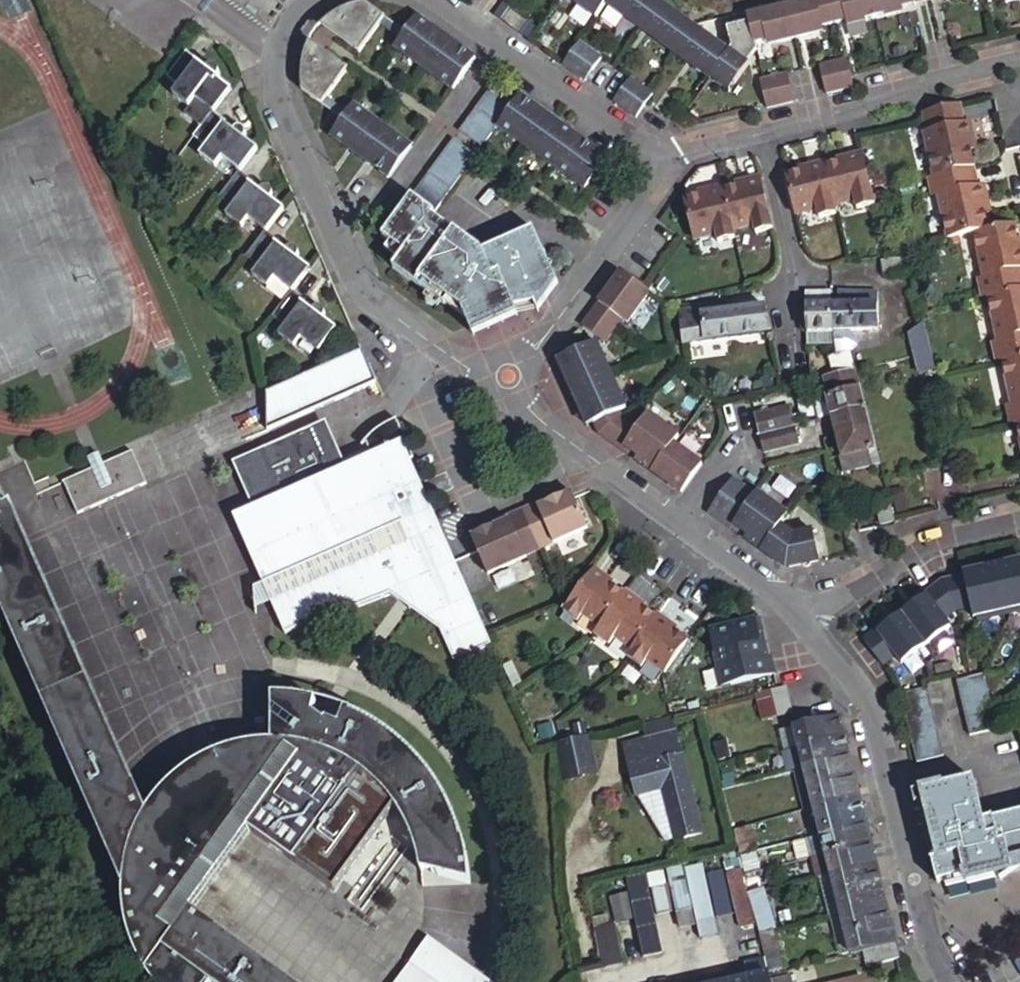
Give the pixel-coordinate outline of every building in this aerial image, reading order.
[(576,2),(573,6),(608,32),(618,18),(686,69),(690,64),(707,77),(703,82),(721,95),(722,93),(740,68),(740,64),(734,60),(653,0),(631,0),(628,4),(623,0),(573,0),(576,2)] [(722,93),(733,99),(761,59),(759,51),(770,48),(778,46),(780,51),(819,41),(817,36),(857,26),(859,32),(898,21),(897,16),(904,14),(960,0),(829,0),(750,19),(754,35),(738,39),(727,52),(734,60),(740,64),(740,68),(722,93)] [(399,45),(456,87),(477,57),(453,38),(421,14),(409,29),(371,3),(356,6),(349,9),(339,14),(331,19),(328,22),(365,50),(384,24),(404,38),(399,45)] [(582,40),(565,63),(589,81),(606,58),(582,40)] [(336,133),(392,178),(415,146),(357,102),(351,111),(332,96),(353,69),(317,41),(317,42),(314,47),(312,54),(309,61),(309,65),(308,90),(309,91),(345,119),(336,133)] [(190,50),(170,76),(181,85),(175,94),(191,106),(198,98),(215,111),(234,86),(222,77),(224,74),(224,71),(222,69),(219,66),(214,67),(211,69),(203,63),(205,60),(190,50)] [(858,87),(851,59),(822,67),(824,70),(829,94),(858,87)] [(690,64),(686,69),(703,82),(707,77),(690,64)] [(763,82),(769,109),(797,102),(791,74),(763,82)] [(640,117),(656,94),(633,78),(618,100),(640,117)] [(464,129),(487,147),(502,126),(587,189),(593,180),(605,163),(609,158),(525,95),(520,102),(495,84),(464,129)] [(191,106),(186,112),(203,126),(215,111),(198,98),(191,106)] [(932,135),(943,178),(971,172),(974,171),(967,144),(972,143),(967,125),(960,127),(956,108),(928,116),(932,135)] [(203,126),(195,137),(207,147),(200,155),(217,168),(223,160),(240,173),(259,149),(245,139),(248,135),(248,132),(246,130),(242,127),(238,128),(236,131),(227,125),(229,122),(215,111),(203,126)] [(932,135),(928,116),(923,117),(927,136),(932,135)] [(438,213),(479,155),(457,139),(416,196),(437,212),(438,213)] [(873,208),(860,157),(842,162),(843,165),(823,170),(832,209),(853,204),(855,213),(873,208)] [(823,170),(822,167),(806,171),(806,175),(785,180),(795,219),(816,213),(818,222),(835,218),(832,209),(823,170)] [(983,235),(988,234),(982,206),(986,205),(983,188),(975,189),(971,172),(943,178),(948,198),(958,240),(983,235)] [(253,183),(240,173),(220,199),(232,209),(226,216),(242,230),(248,222),(265,234),(284,211),(270,200),(272,198),(273,195),(272,193),(271,192),(269,191),(267,190),(265,190),(263,191),(262,192),(261,193),(252,186),(253,183)] [(943,178),(938,180),(942,199),(948,198),(943,178)] [(772,235),(759,184),(744,187),(744,191),(721,196),(732,235),(754,231),(756,238),(772,235)] [(721,196),(720,193),(706,197),(706,200),(686,206),(694,244),(716,239),(718,247),(734,244),(732,235),(721,196)] [(435,216),(437,212),(416,196),(412,203),(384,237),(391,242),(386,250),(400,260),(393,268),(446,307),(449,303),(463,313),(471,329),(476,333),(477,333),(517,318),(514,306),(535,303),(537,313),(559,285),(536,230),(483,252),(435,216)] [(1014,228),(988,234),(983,235),(993,278),(997,297),(1019,291),(1019,253),(1014,228)] [(279,245),(265,234),(243,260),(256,270),(250,278),(266,291),(272,283),(289,296),(307,272),(295,262),(298,257),(298,256),(298,255),(298,253),(297,251),(296,250),(294,249),(291,250),(289,251),(288,252),(285,255),(276,248),(279,245)] [(620,269),(581,323),(606,340),(623,316),(629,321),(650,291),(620,269)] [(992,298),(997,297),(993,278),(988,279),(992,298)] [(837,290),(837,294),(837,307),(831,307),(832,333),(850,332),(879,330),(877,288),(837,290)] [(997,297),(1007,339),(1012,358),(1019,357),(1019,291),(997,297)] [(830,294),(830,293),(808,294),(809,308),(831,307),(830,294)] [(301,305),(289,296),(268,321),(281,331),(274,340),(289,352),(296,343),(314,357),(331,333),(318,323),(321,321),(321,320),(322,318),(321,316),(319,315),(317,314),(315,314),(314,314),(312,315),(310,315),(309,317),(298,309),(301,305)] [(773,335),(769,311),(723,315),(721,304),(700,307),(700,312),(679,314),(683,347),(773,335)] [(831,307),(809,308),(810,334),(832,333),(831,307)] [(919,375),(936,371),(925,327),(909,335),(919,375)] [(850,332),(832,333),(838,358),(850,355),(857,347),(857,339),(850,332)] [(1007,359),(1012,358),(1007,339),(1002,341),(1007,359)] [(597,341),(565,356),(594,419),(600,432),(682,491),(701,464),(673,443),(679,434),(649,412),(638,426),(622,413),(620,409),(627,406),(597,341)] [(835,376),(854,371),(850,355),(838,358),(830,360),(835,376)] [(594,419),(565,356),(567,374),(594,437),(594,419)] [(367,357),(270,398),(271,438),(380,389),(367,357)] [(1012,358),(1019,395),(1019,357),(1012,358)] [(832,419),(866,411),(861,389),(858,390),(854,371),(835,376),(839,394),(826,398),(827,402),(832,419)] [(839,394),(835,376),(822,380),(826,398),(839,394)] [(820,423),(832,419),(827,402),(816,405),(820,423)] [(792,409),(756,418),(761,438),(792,430),(797,428),(792,409)] [(837,439),(871,430),(866,411),(832,419),(837,439)] [(399,428),(398,429),(394,430),(375,442),(370,447),(366,451),(365,452),(365,453),(370,452),(374,462),(337,478),(317,433),(234,469),(255,515),(251,517),(255,524),(239,530),(266,592),(275,611),(288,642),(357,612),(359,615),(392,600),(416,588),(412,579),(423,574),(424,577),(446,541),(434,514),(412,466),(414,465),(417,464),(400,427),(399,428)] [(796,446),(799,459),(816,455),(809,429),(798,433),(801,444),(796,446)] [(761,438),(766,454),(796,446),(793,434),(792,430),(761,438)] [(853,474),(880,467),(871,430),(837,439),(842,460),(839,462),(841,469),(848,467),(846,459),(849,459),(853,474)] [(801,444),(798,433),(793,434),(796,446),(801,444)] [(102,471),(100,468),(70,482),(84,515),(154,485),(139,451),(111,463),(112,466),(102,471)] [(96,458),(100,468),(102,471),(112,466),(111,463),(107,454),(96,458)] [(757,493),(733,476),(708,510),(732,528),(735,524),(747,532),(744,536),(777,560),(788,558),(789,563),(819,556),(812,528),(792,532),(782,523),(789,513),(759,491),(757,493)] [(13,510),(1,481),(0,482),(0,515),(13,510)] [(527,511),(543,550),(592,530),(576,494),(556,502),(543,508),(541,504),(527,511)] [(556,502),(554,499),(541,504),(543,508),(556,502)] [(894,521),(889,502),(878,504),(883,524),(894,521)] [(198,915),(256,835),(276,849),(299,818),(322,837),(367,776),(370,778),(372,780),(377,783),(392,799),(407,818),(417,836),(427,862),(429,877),(478,890),(477,875),(469,838),(468,835),(464,821),(454,801),(449,791),(433,769),(416,752),(395,736),(380,726),(363,716),(356,714),(354,713),(347,727),(337,723),(336,725),(321,716),(324,704),(309,701),(280,699),(280,747),(267,747),(251,749),(236,753),(211,763),(193,774),(180,786),(160,807),(155,813),(20,507),(13,510),(0,515),(0,589),(16,625),(50,706),(81,778),(99,818),(130,891),(131,914),(133,926),(133,928),(134,931),(138,942),(141,952),(143,958),(146,964),(155,980),(157,981),(290,981),(198,915)] [(475,538),(493,575),(531,559),(530,556),(543,550),(527,511),(511,517),(513,522),(498,528),(475,538)] [(255,524),(251,517),(236,523),(239,530),(255,524)] [(511,517),(497,524),(498,528),(513,522),(511,517)] [(735,524),(732,528),(744,536),(747,532),(735,524)] [(451,553),(446,541),(424,577),(423,574),(412,579),(416,588),(392,600),(443,636),(430,606),(439,601),(435,592),(457,565),(451,553)] [(791,579),(789,563),(788,558),(777,560),(791,579)] [(468,589),(463,575),(457,565),(435,592),(439,601),(430,606),(443,636),(457,668),(495,651),(493,646),(491,641),(488,634),(483,623),(478,610),(472,597),(468,589)] [(1007,568),(978,575),(963,579),(964,580),(944,585),(935,590),(924,598),(922,596),(910,605),(913,609),(890,627),(887,622),(875,632),(876,633),(862,644),(881,670),(894,661),(900,668),(948,631),(942,624),(954,616),(971,613),(973,623),(977,622),(977,627),(1019,617),(1019,565),(1007,568)] [(977,570),(978,575),(1007,568),(1005,565),(977,570)] [(585,615),(602,628),(626,595),(609,582),(611,580),(598,570),(567,614),(579,623),(585,615)] [(257,618),(275,611),(266,592),(257,597),(257,618)] [(602,628),(597,635),(611,646),(617,639),(634,651),(657,619),(640,606),(642,603),(627,593),(626,595),(602,628)] [(910,605),(887,622),(890,627),(913,609),(910,605)] [(657,619),(634,651),(629,659),(643,668),(648,662),(664,674),(689,641),(672,629),(673,626),(659,616),(657,619)] [(720,688),(777,675),(773,657),(767,658),(757,620),(710,631),(720,670),(716,672),(720,688)] [(973,732),(999,726),(985,672),(958,678),(973,732)] [(902,692),(919,761),(945,754),(928,685),(902,692)] [(793,714),(787,692),(772,696),(778,718),(793,714)] [(778,718),(772,696),(755,700),(761,724),(778,720),(778,718)] [(779,734),(784,753),(801,750),(847,739),(842,716),(796,728),(796,730),(779,734)] [(651,741),(681,734),(678,718),(647,725),(651,741)] [(705,836),(681,734),(651,741),(627,746),(638,796),(666,844),(705,836)] [(591,737),(557,745),(565,782),(599,774),(591,737)] [(806,769),(852,758),(847,739),(801,750),(806,769)] [(731,758),(728,741),(717,743),(721,760),(731,758)] [(806,769),(816,811),(862,800),(852,758),(806,769)] [(986,818),(977,777),(918,790),(939,880),(946,879),(948,885),(967,879),(968,882),(1004,874),(1007,876),(1006,878),(1006,880),(1019,868),(1019,810),(986,818)] [(862,800),(816,811),(823,838),(869,828),(862,800)] [(299,818),(276,849),(300,865),(302,865),(322,837),(299,818)] [(828,858),(874,848),(869,828),(823,838),(808,841),(812,862),(828,858)] [(832,877),(879,867),(874,848),(828,858),(832,877)] [(750,912),(737,859),(724,862),(738,915),(750,912)] [(706,865),(716,907),(730,903),(720,862),(706,865)] [(663,869),(675,921),(691,918),(679,865),(663,869)] [(842,917),(888,907),(879,867),(832,877),(842,917)] [(698,931),(717,927),(704,870),(685,875),(698,931)] [(645,874),(624,879),(628,893),(633,918),(642,957),(663,952),(645,874)] [(667,899),(662,874),(649,877),(655,902),(667,899)] [(608,898),(613,922),(633,918),(628,893),(608,898)] [(865,953),(898,946),(888,907),(842,917),(851,957),(865,953)] [(617,926),(600,929),(607,966),(624,963),(617,926)] [(869,969),(902,961),(898,946),(865,953),(869,969)] [(429,950),(406,981),(473,981),(429,950)] [(769,976),(765,961),(746,966),(747,970),(750,981),(770,981),(769,976)] [(747,970),(728,974),(730,981),(750,981),(747,970)] [(770,981),(788,981),(785,972),(769,976),(770,981)] [(728,974),(709,978),(710,981),(730,981),(728,974)]
